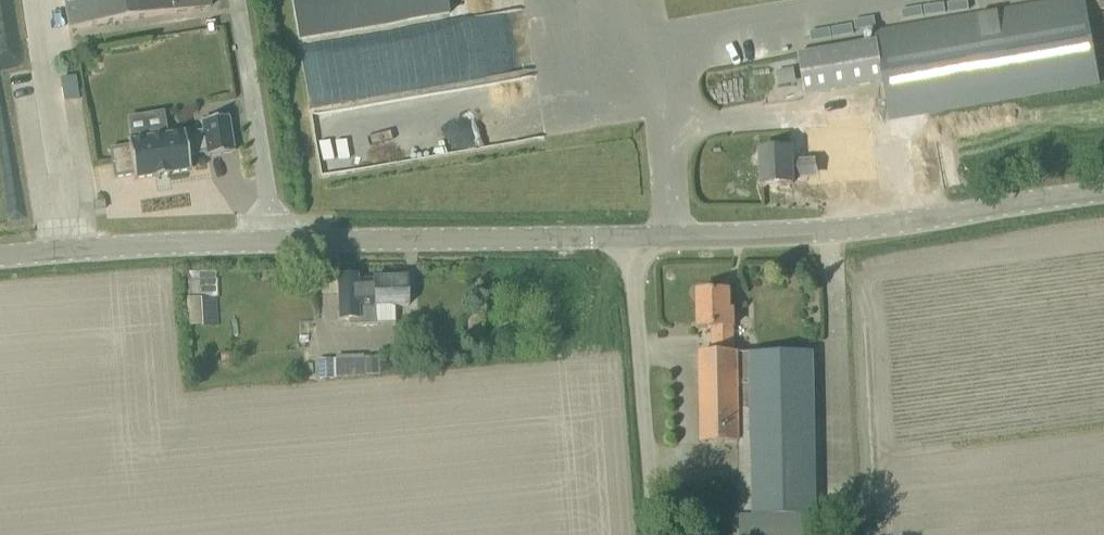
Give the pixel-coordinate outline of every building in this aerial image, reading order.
[(65,8),(69,30),(211,7),(209,0),(64,0),(65,8)] [(299,40),(449,14),(447,0),(292,0),(299,40)] [(1086,0),(1071,0),(876,34),(877,41),(799,55),(806,95),(884,82),(890,120),(1101,83),(1086,0)] [(81,98),(79,83),(66,84),(67,100),(81,98)] [(129,146),(110,149),(115,178),(134,175),(135,179),(156,176),(156,177),(169,175),(169,174),(190,170),(188,156),(207,153),(208,156),(234,152),(228,117),(202,121),(204,131),(185,134),(184,133),(166,136),(166,131),(146,135),(147,139),(129,142),(129,146)] [(792,141),(792,149),(761,150),(763,185),(794,184),(793,177),(819,176),(822,197),(902,183),(896,145),(828,155),(828,140),(792,141)] [(193,297),(194,323),(218,322),(215,274),(200,275),(201,284),(206,284),(207,297),(193,297)] [(341,321),(349,320),(349,325),(376,325),(376,308),(409,307),(408,278),(360,280),(360,276),(339,277),(341,321)] [(816,515),(819,515),(816,351),(735,354),(734,310),(730,310),(730,292),(699,292),(700,328),(714,328),(715,354),(701,354),(702,443),(738,442),(740,534),(816,534),(816,515)] [(378,357),(364,357),(364,374),(378,374),(378,372),(378,357)] [(319,358),(319,378),(333,378),(334,358),(319,358)]
